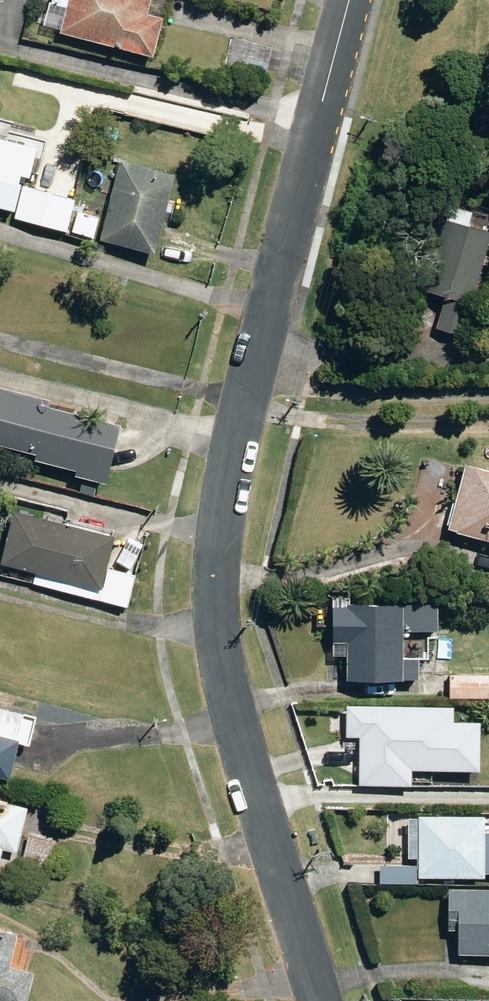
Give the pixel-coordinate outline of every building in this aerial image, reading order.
[(149,59),(159,20),(143,16),(148,0),(49,0),(47,6),(63,10),(56,34),(149,59)] [(10,208),(17,182),(22,183),(25,173),(28,174),(29,169),(43,172),(48,154),(30,149),(32,145),(0,137),(0,205),(10,208)] [(97,237),(150,250),(170,171),(117,157),(97,237)] [(13,217),(64,229),(72,198),(21,185),(13,217)] [(433,326),(459,333),(479,260),(484,261),(485,253),(481,251),(487,229),(464,222),(468,207),(445,200),(421,287),(441,292),(433,326)] [(101,479),(114,421),(41,405),(43,395),(0,385),(0,443),(31,450),(30,457),(72,466),(71,472),(101,479)] [(488,539),(488,467),(461,459),(442,526),(488,539)] [(94,584),(108,532),(9,507),(0,543),(0,560),(94,584)] [(342,639),(343,677),(415,676),(415,654),(399,655),(398,629),(434,629),(434,600),(405,600),(405,596),(398,595),(398,600),(346,601),(346,595),(329,595),(329,605),(327,605),(327,639),(342,639)] [(488,695),(488,673),(447,672),(446,694),(488,695)] [(5,776),(14,736),(12,735),(18,710),(0,705),(0,775),(5,776)] [(453,708),(345,706),(345,737),(359,738),(358,785),(412,786),(412,771),(479,772),(480,721),(453,721),(453,708)] [(11,848),(22,803),(0,797),(0,846),(11,848)] [(415,875),(481,875),(481,813),(415,813),(415,816),(406,816),(406,855),(415,855),(415,875)] [(15,878),(41,884),(51,839),(25,833),(15,878)] [(444,884),(443,925),(455,926),(454,951),(488,951),(488,885),(444,884)] [(30,969),(5,962),(13,931),(0,928),(0,1000),(22,1000),(30,969)]
